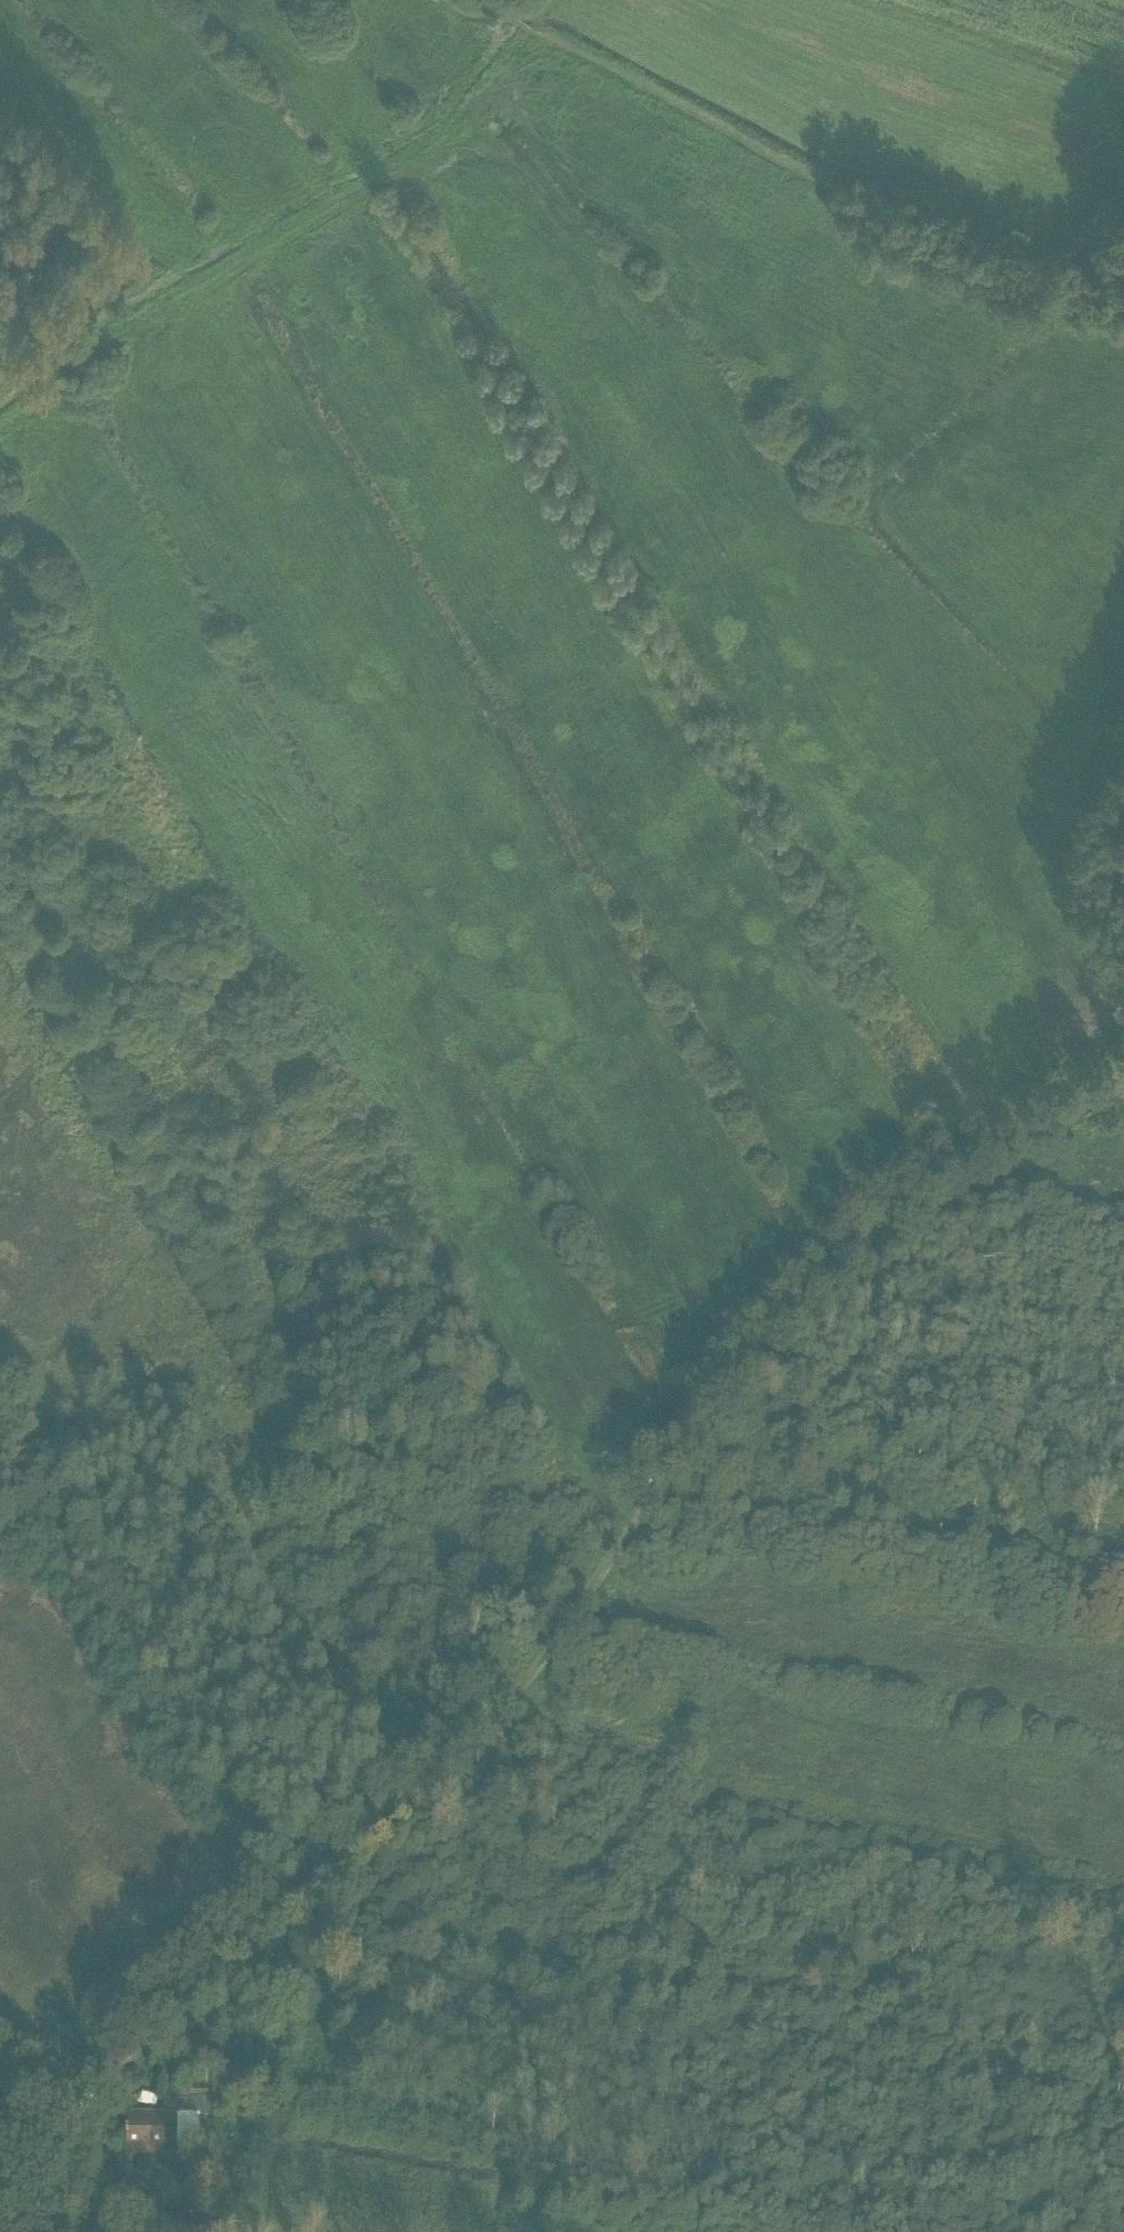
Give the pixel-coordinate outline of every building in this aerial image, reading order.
[(191,2116),(191,2101),(164,2101),(164,2115),(127,2115),(127,2154),(163,2154),(177,2154),(178,2116),(191,2116)]
